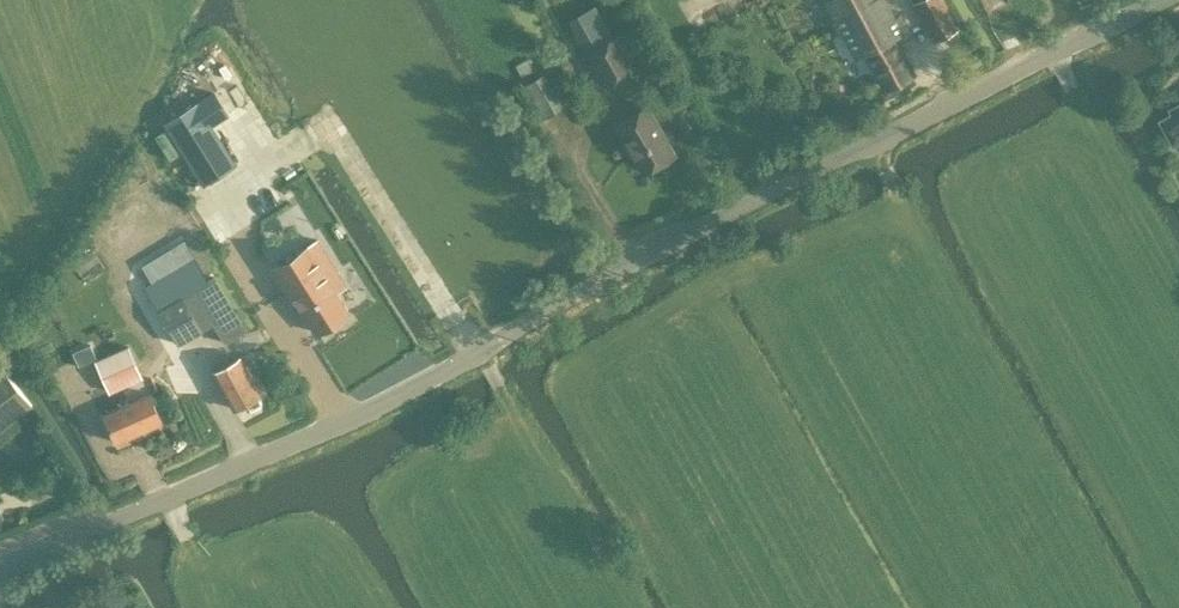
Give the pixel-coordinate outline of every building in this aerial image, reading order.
[(913,74),(892,36),(902,31),(885,0),(828,0),(858,54),(867,49),(888,88),(913,74)] [(960,25),(945,0),(920,0),(916,3),(937,39),(960,25)] [(586,52),(611,38),(593,7),(568,21),(586,52)] [(591,51),(610,84),(635,69),(615,36),(614,37),(591,51)] [(560,105),(543,74),(522,85),(540,116),(560,105)] [(213,92),(165,122),(204,183),(235,163),(211,125),(227,114),(213,92)] [(645,171),(676,153),(648,105),(617,123),(645,171)] [(1173,141),(1178,138),(1178,105),(1172,108),(1174,113),(1162,120),(1173,141)] [(318,240),(274,266),(293,296),(296,294),(318,331),(349,312),(336,291),(345,285),(318,240)] [(159,308),(180,344),(214,323),(226,343),(246,331),(214,276),(209,279),(195,256),(145,285),(159,308)] [(142,377),(135,362),(127,344),(98,358),(106,375),(103,377),(110,391),(142,377)] [(235,407),(261,393),(241,357),(215,371),(235,407)] [(170,372),(169,377),(171,384),(176,389),(181,391),(187,389),(192,386),(194,382),(195,378),(196,376),(188,364),(178,365),(173,368),(170,372)] [(3,367),(0,369),(0,429),(31,405),(3,367)] [(118,441),(162,423),(149,394),(106,414),(118,441)]
